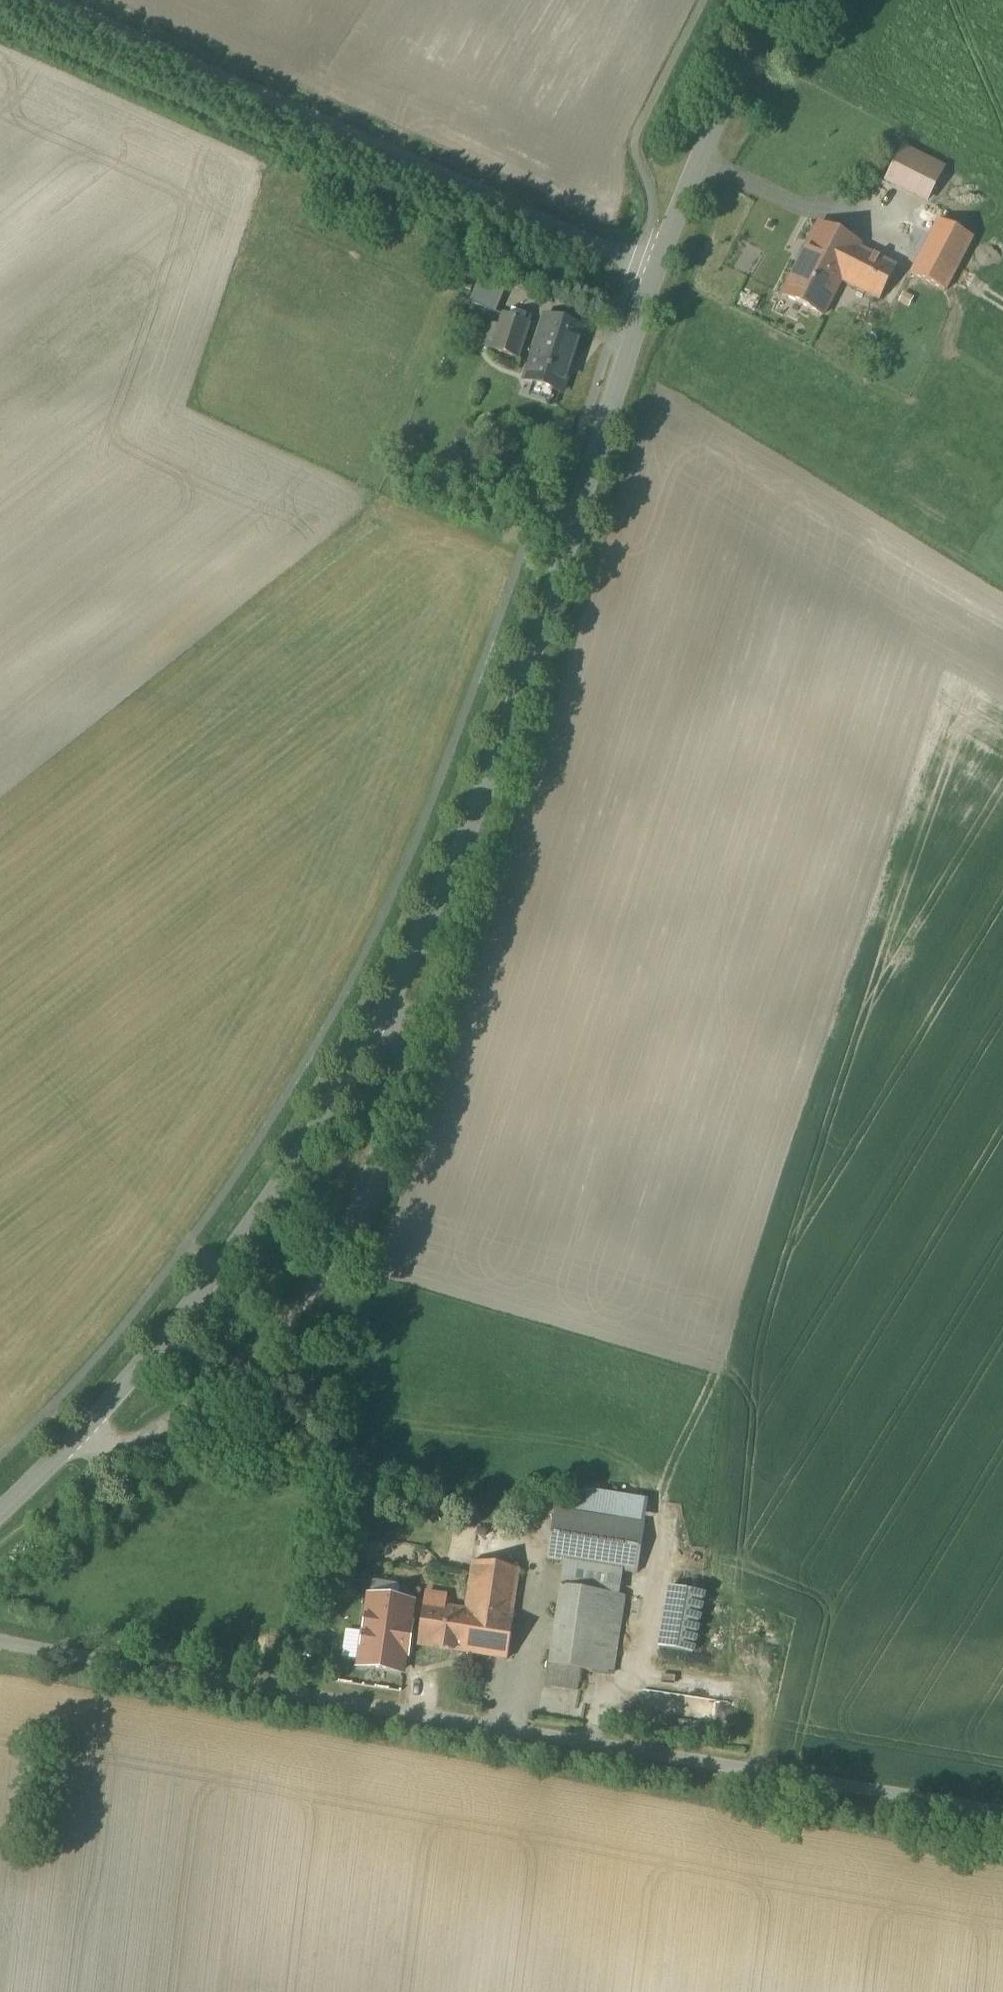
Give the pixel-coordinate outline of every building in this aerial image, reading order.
[(950,172),(903,148),(888,175),(915,191),(919,183),(939,194),(950,172)] [(972,239),(938,222),(911,275),(945,293),(972,239)] [(897,268),(857,248),(858,247),(819,227),(806,252),(845,272),(840,283),(879,302),(897,268)] [(806,252),(783,297),(823,316),(830,302),(840,283),(845,272),(806,252)] [(517,293),(497,286),(493,298),(513,306),(517,293)] [(830,302),(823,316),(830,320),(838,306),(830,302)] [(528,326),(503,317),(492,351),(517,360),(528,326)] [(578,330),(548,320),(528,383),(561,394),(567,375),(564,374),(578,330)] [(568,1511),(551,1509),(544,1561),(565,1564),(547,1689),(576,1694),(579,1673),(614,1678),(626,1601),(614,1599),(617,1573),(638,1576),(648,1503),(571,1492),(568,1511)] [(466,1566),(460,1605),(474,1607),(465,1656),(506,1662),(519,1573),(466,1566)] [(701,1595),(669,1589),(659,1652),(692,1657),(701,1595)] [(416,1649),(465,1656),(474,1607),(460,1605),(423,1600),(416,1649)]
